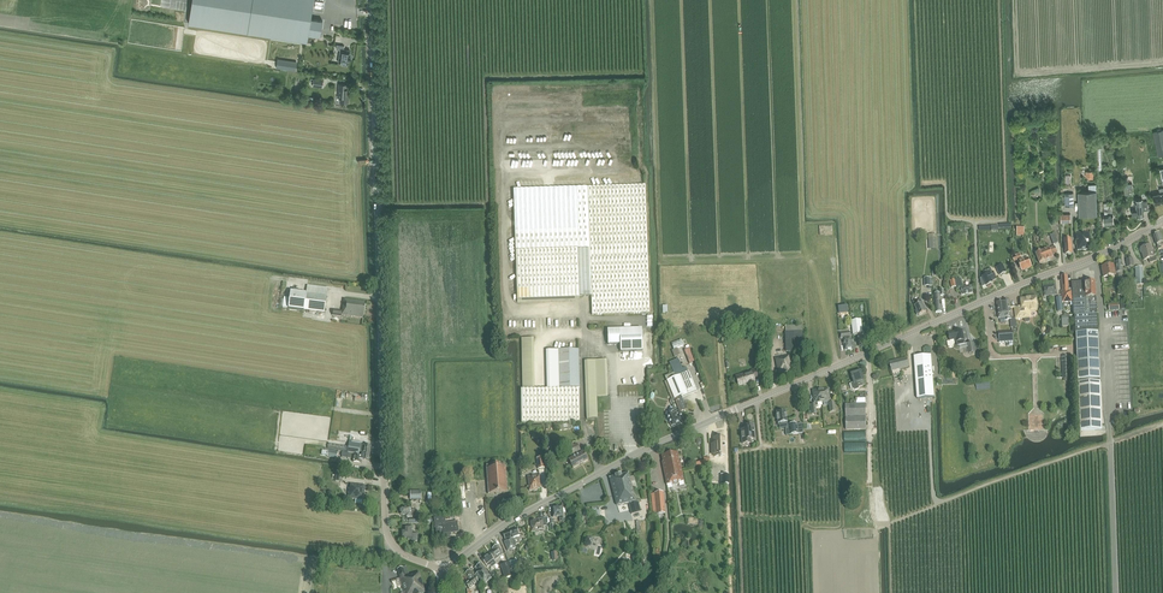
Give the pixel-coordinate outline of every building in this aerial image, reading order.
[(189,24),(307,42),(309,34),(320,36),(323,21),(311,19),(314,0),(192,0),(189,24)] [(344,49),(344,46),(337,45),(336,49),(340,49),(338,63),(343,63),(342,65),(347,66),(347,64),(348,64),(349,59),(350,59),(350,56),(349,55),(350,51),(344,49)] [(277,60),(276,68),(295,71),(296,63),(277,60)] [(313,86),(322,87),(323,80),(314,79),(313,86)] [(340,102),(349,103),(350,95),(348,95),(349,89),(347,89),(348,84),(339,84),(338,97),(340,97),(340,102)] [(1158,156),(1162,155),(1162,130),(1153,132),(1158,156)] [(514,190),(517,291),(579,289),(579,296),(591,296),(592,315),(650,313),(645,185),(514,190)] [(1159,189),(1160,194),(1153,195),(1155,205),(1156,205),(1157,205),(1159,205),(1160,204),(1161,204),(1161,203),(1162,202),(1162,188),(1159,189)] [(1078,192),(1079,216),(1097,215),(1096,191),(1078,192)] [(1073,193),(1065,193),(1065,205),(1073,205),(1073,193)] [(1136,210),(1132,210),(1133,216),(1137,216),(1137,217),(1144,216),(1144,211),(1148,210),(1148,201),(1143,202),(1143,200),(1136,200),(1136,202),(1136,210)] [(1071,222),(1071,213),(1061,214),(1061,222),(1071,222)] [(1104,225),(1114,224),(1112,215),(1103,216),(1104,225)] [(1054,244),(1058,242),(1054,233),(1050,235),(1054,244)] [(1090,249),(1089,242),(1090,242),(1089,233),(1076,234),(1077,250),(1090,249)] [(1154,235),(1158,249),(1162,248),(1162,241),(1161,233),(1154,235)] [(929,234),(929,249),(937,249),(937,234),(929,234)] [(1073,254),(1072,240),(1065,240),(1066,255),(1073,254)] [(1149,259),(1150,263),(1156,261),(1155,256),(1154,257),(1150,245),(1140,248),(1144,261),(1149,259)] [(1036,254),(1040,263),(1047,261),(1048,261),(1050,260),(1051,259),(1053,258),(1052,256),(1057,254),(1055,247),(1036,254)] [(1016,257),(1013,258),(1014,262),(1019,260),(1019,262),(1021,261),(1021,259),(1019,253),(1015,255),(1016,257)] [(1018,262),(1022,271),(1032,267),(1028,258),(1021,261),(1019,262),(1018,262)] [(1115,275),(1114,270),(1113,264),(1106,266),(1106,265),(1103,265),(1103,266),(1102,266),(1104,277),(1115,275)] [(996,268),(1000,275),(1006,272),(1003,265),(996,268)] [(983,278),(980,279),(982,285),(983,286),(986,285),(987,286),(987,285),(988,286),(989,287),(991,286),(991,285),(991,284),(993,283),(992,281),(996,279),(993,272),(992,272),(991,268),(987,270),(983,272),(985,276),(983,277),(983,278)] [(1068,276),(1061,276),(1063,291),(1061,291),(1063,302),(1070,302),(1073,302),(1072,288),(1069,288),(1068,276)] [(950,281),(952,288),(956,287),(956,289),(960,288),(961,295),(973,293),(971,286),(962,288),(960,279),(950,281)] [(1095,282),(1072,283),(1072,288),(1073,302),(1073,306),(1074,315),(1075,315),(1081,431),(1102,430),(1100,381),(1098,332),(1097,311),(1095,282)] [(1043,286),(1044,296),(1058,295),(1057,285),(1043,286)] [(944,289),(943,289),(939,290),(940,293),(934,294),(936,312),(942,312),(940,296),(944,295),(944,289)] [(327,295),(291,291),(289,308),(325,312),(327,295)] [(1024,318),(1025,321),(1026,322),(1029,322),(1030,321),(1029,317),(1030,317),(1030,311),(1037,310),(1035,296),(1029,297),(1029,298),(1022,299),(1023,306),(1015,307),(1016,319),(1024,318)] [(333,315),(341,316),(342,314),(363,317),(365,300),(344,297),(342,311),(333,309),(333,315)] [(921,299),(913,302),(915,307),(917,310),(916,311),(917,315),(918,314),(919,315),(926,312),(922,303),(921,299)] [(1004,302),(997,303),(999,319),(1000,318),(1000,321),(1010,319),(1012,319),(1009,299),(1005,300),(1004,301),(1004,302)] [(1061,316),(1062,327),(1070,326),(1069,315),(1061,316)] [(852,321),(854,336),(859,335),(860,347),(865,346),(864,336),(863,336),(861,320),(852,321)] [(642,328),(607,330),(608,345),(620,344),(620,351),(643,351),(642,328)] [(956,338),(957,345),(965,344),(962,330),(954,332),(948,333),(950,340),(956,338)] [(786,332),(786,351),(803,351),(802,332),(786,332)] [(840,333),(841,339),(844,339),(845,351),(854,350),(853,340),(852,340),(851,332),(840,333)] [(999,335),(999,342),(1013,341),(1013,334),(999,335)] [(521,337),(522,385),(535,385),(534,337),(521,337)] [(579,388),(578,349),(559,349),(560,388),(579,388)] [(917,398),(934,397),(931,355),(914,357),(917,398)] [(1069,355),(1062,355),(1062,377),(1070,377),(1069,355)] [(775,359),(778,373),(793,370),(790,356),(775,359)] [(902,361),(896,362),(895,361),(890,362),(891,370),(909,366),(907,358),(901,359),(902,361)] [(606,359),(584,360),(585,418),(589,418),(589,415),(597,415),(596,396),(607,396),(606,359)] [(675,377),(667,381),(674,399),(681,396),(696,390),(689,371),(687,372),(686,369),(683,370),(678,359),(669,362),(675,377)] [(754,378),(758,377),(756,369),(752,371),(752,372),(736,377),(739,385),(754,381),(754,378)] [(852,384),(853,389),(856,390),(859,389),(860,387),(866,386),(862,371),(852,374),(855,383),(852,384)] [(522,389),(521,389),(521,423),(580,422),(579,388),(560,389),(548,389),(532,389),(522,389)] [(828,389),(820,390),(822,402),(829,401),(828,389)] [(814,404),(811,405),(812,414),(816,414),(815,406),(818,405),(817,402),(822,402),(820,390),(813,391),(814,404)] [(671,412),(666,414),(671,426),(683,421),(680,412),(687,410),(682,399),(681,396),(674,399),(678,407),(674,409),(673,408),(672,407),(671,407),(670,408),(669,410),(669,411),(670,412),(671,412)] [(846,430),(866,430),(866,404),(845,405),(846,430)] [(782,411),(777,412),(778,420),(779,424),(780,424),(780,428),(789,427),(790,435),(798,433),(797,423),(787,425),(787,420),(788,419),(786,418),(786,410),(785,411),(784,410),(783,410),(782,411)] [(1028,428),(1043,429),(1043,418),(1029,418),(1028,428)] [(745,425),(745,429),(741,430),(742,444),(751,443),(750,439),(755,439),(754,432),(755,432),(754,429),(754,430),(753,424),(745,425)] [(715,444),(713,444),(713,454),(715,454),(715,456),(725,455),(725,437),(715,438),(715,444)] [(572,441),(566,445),(573,457),(568,460),(573,468),(588,461),(583,452),(579,454),(578,451),(580,450),(577,444),(574,445),(572,441)] [(349,443),(348,453),(362,455),(370,456),(371,446),(349,443)] [(663,462),(662,462),(667,485),(672,484),(672,485),(679,484),(679,482),(684,481),(680,464),(677,453),(662,456),(663,462)] [(362,457),(354,456),(353,462),(361,463),(361,460),(369,461),(370,456),(362,455),(362,457)] [(486,465),(488,494),(508,492),(506,463),(486,465)] [(615,476),(609,477),(616,505),(629,502),(636,500),(631,481),(635,480),(634,475),(630,477),(629,473),(621,475),(621,474),(615,475),(615,476)] [(538,490),(537,488),(541,488),(540,475),(527,477),(529,491),(538,490)] [(349,499),(364,500),(365,486),(351,485),(351,489),(349,488),(348,493),(350,493),(349,499)] [(421,491),(410,491),(411,500),(422,500),(421,491)] [(657,514),(665,514),(663,492),(655,493),(657,514)] [(562,505),(552,506),(553,516),(560,516),(560,520),(564,520),(563,508),(566,508),(565,503),(562,504),(562,505)] [(639,503),(629,505),(631,514),(641,511),(639,503)] [(401,508),(401,515),(406,515),(406,517),(416,517),(416,511),(411,511),(411,507),(401,508)] [(450,533),(459,532),(458,522),(442,524),(441,517),(434,518),(435,528),(436,528),(437,540),(451,538),(450,533)] [(539,531),(544,530),(544,526),(546,526),(546,518),(538,518),(538,520),(535,520),(535,521),(531,522),(532,532),(539,531)] [(407,539),(412,539),(412,542),(418,542),(418,534),(412,534),(412,527),(405,527),(405,531),(402,531),(402,538),(407,538),(407,539)] [(517,537),(520,535),(517,528),(511,531),(514,538),(513,538),(515,544),(519,543),(517,537)] [(517,547),(515,544),(513,538),(514,538),(511,531),(503,534),(506,541),(505,542),(509,551),(517,547)] [(494,550),(490,553),(495,560),(503,554),(501,552),(502,551),(497,545),(493,549),(494,550)] [(482,559),(487,566),(489,565),(492,568),(497,563),(495,560),(490,553),(482,559)] [(509,562),(510,568),(518,566),(517,560),(509,562)] [(475,568),(478,572),(475,575),(482,584),(485,581),(486,582),(487,581),(492,578),(481,563),(476,567),(475,568)] [(502,569),(504,578),(512,576),(508,563),(500,565),(502,569)] [(397,569),(404,592),(406,592),(421,592),(425,592),(419,573),(409,576),(406,567),(397,569)] [(465,574),(470,581),(469,582),(466,584),(470,589),(478,582),(476,577),(470,570),(465,574)]
